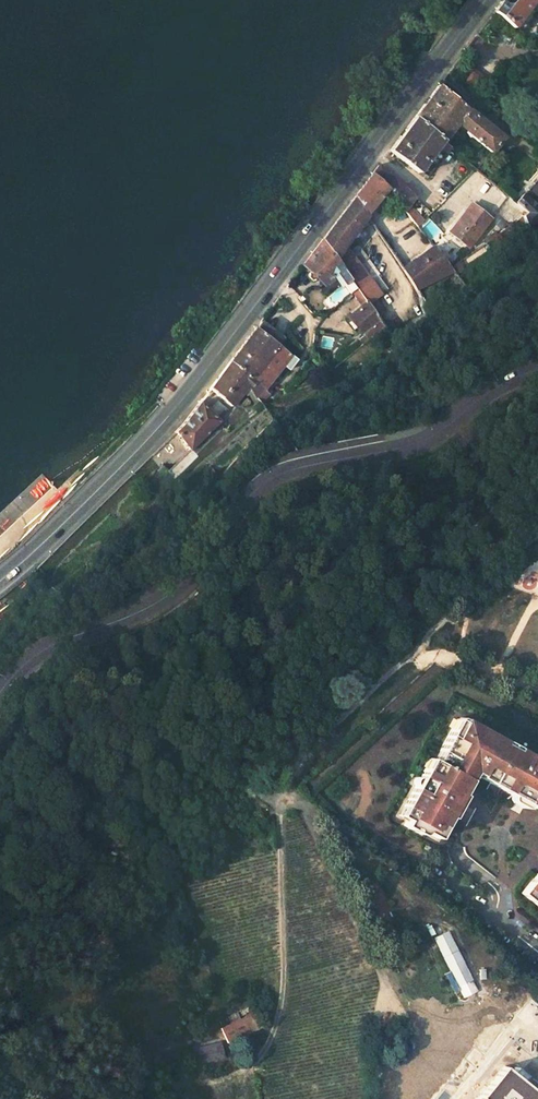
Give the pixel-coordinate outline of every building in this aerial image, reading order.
[(507,2),(502,1),(494,12),(514,27),(535,0),(508,0),(507,2)] [(444,141),(459,121),(475,133),(471,137),(492,153),(504,138),(439,85),(415,117),(444,141)] [(390,150),(418,172),(436,146),(445,152),(450,145),(444,141),(415,117),(390,150)] [(387,188),(405,208),(414,197),(378,165),(372,174),(387,188)] [(366,214),(387,188),(372,174),(354,198),(366,214)] [(505,214),(515,222),(524,216),(530,227),(537,220),(537,179),(505,214)] [(337,258),(367,216),(366,214),(354,198),(322,240),(337,258)] [(472,204),(450,232),(470,247),(491,219),(472,204)] [(416,225),(422,220),(410,206),(403,212),(416,225)] [(322,240),(303,265),(324,285),(336,274),(343,267),(337,258),(322,240)] [(417,289),(453,271),(451,268),(434,246),(404,269),(403,269),(417,289)] [(382,295),(349,249),(337,258),(343,267),(353,279),(352,279),(367,300),(370,304),(382,295)] [(343,267),(336,274),(344,285),(346,284),(352,279),(353,279),(343,267)] [(346,284),(361,305),(367,300),(352,279),(346,284)] [(361,305),(350,314),(362,329),(369,337),(385,324),(370,304),(367,300),(361,305)] [(282,338),(262,322),(257,328),(256,327),(230,362),(264,387),(282,363),(289,354),(277,344),(282,338)] [(401,348),(395,353),(400,361),(407,356),(401,348)] [(297,359),(289,354),(282,363),(289,369),(297,359)] [(210,388),(233,405),(246,387),(256,398),(260,403),(271,393),(264,387),(230,362),(210,388)] [(175,431),(192,447),(228,411),(219,401),(208,411),(200,402),(186,420),(182,424),(175,431)] [(458,735),(463,725),(456,721),(451,731),(458,735)] [(445,757),(439,768),(470,784),(475,776),(480,779),(482,776),(492,781),(505,753),(500,750),(503,743),(465,722),(463,725),(458,735),(451,731),(439,754),(445,757)] [(505,753),(514,757),(517,750),(503,743),(500,750),(505,753)] [(492,781),(503,787),(500,791),(516,800),(513,804),(525,811),(527,807),(532,809),(537,812),(537,809),(537,761),(517,750),(514,757),(505,753),(492,781)] [(439,768),(445,757),(439,754),(433,765),(435,766),(439,768)] [(429,763),(425,771),(431,774),(435,766),(433,765),(429,763)] [(431,774),(425,771),(420,781),(422,782),(419,788),(417,787),(404,811),(412,815),(404,830),(417,838),(421,830),(426,833),(427,836),(438,843),(450,821),(453,823),(466,799),(463,797),(470,784),(439,768),(435,766),(431,774)] [(492,781),(482,776),(480,779),(479,781),(500,792),(500,791),(503,787),(492,781)] [(406,825),(412,815),(404,811),(399,821),(406,825)] [(421,830),(417,838),(418,839),(420,839),(422,839),(424,838),(425,837),(427,836),(426,833),(421,830)] [(535,879),(521,897),(537,911),(537,881),(535,879)] [(477,996),(448,936),(435,942),(464,1002),(477,996)] [(263,1032),(256,1017),(221,1032),(228,1047),(263,1032)] [(225,1061),(222,1047),(192,1055),(195,1069),(225,1061)] [(520,1098),(537,1098),(537,1077),(520,1098)]
